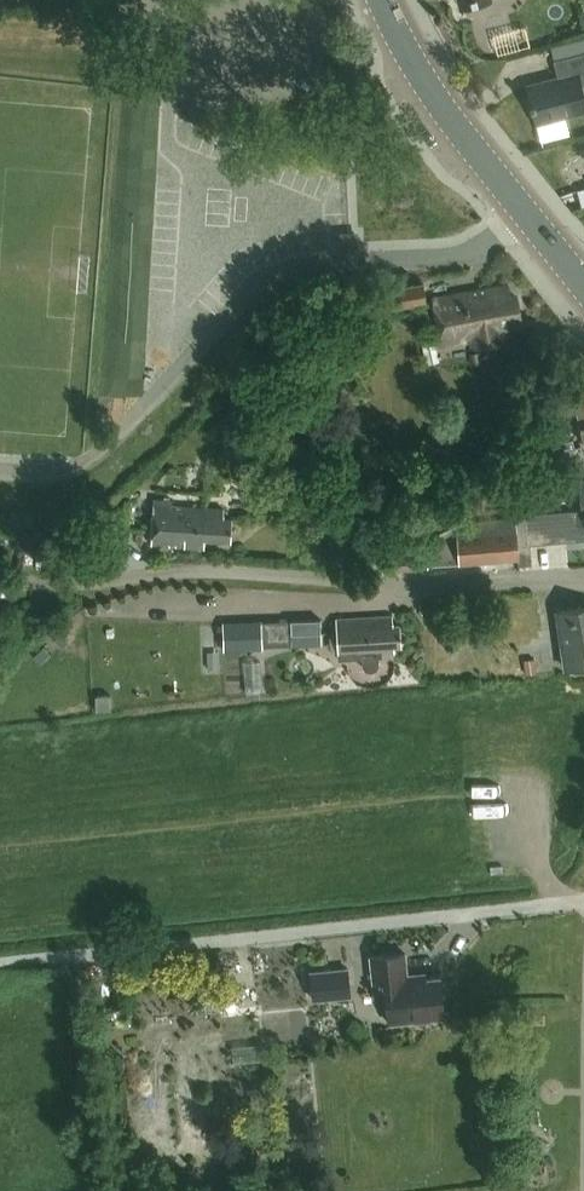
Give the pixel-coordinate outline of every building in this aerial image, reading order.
[(583,111),(583,89),(583,85),(583,52),(555,60),(559,77),(528,85),(537,123),(583,111)] [(423,283),(389,289),(392,306),(426,301),(423,283)] [(520,319),(517,296),(509,297),(508,287),(436,297),(442,341),(473,336),(474,344),(506,339),(504,329),(514,327),(513,320),(520,319)] [(484,361),(481,349),(468,352),(471,364),(484,361)] [(574,398),(575,398),(568,400),(566,391),(544,397),(553,431),(569,426),(566,415),(578,411),(581,423),(583,422),(583,395),(574,398)] [(559,466),(583,460),(581,454),(579,447),(572,449),(570,440),(554,445),(559,466)] [(559,466),(549,473),(553,488),(568,487),(568,486),(577,485),(576,476),(583,476),(583,468),(583,460),(559,466)] [(205,538),(231,540),(233,518),(224,518),(225,509),(172,506),(172,500),(155,499),(152,543),(204,547),(205,538)] [(515,514),(514,500),(488,509),(489,518),(458,522),(420,541),(417,542),(396,552),(382,553),(383,568),(429,566),(429,562),(459,560),(460,561),(519,556),(519,564),(520,564),(516,514),(515,514)] [(583,508),(516,514),(520,564),(519,544),(583,539),(583,508)] [(567,669),(583,666),(583,605),(559,609),(566,659),(567,669)] [(402,645),(401,624),(394,625),(393,616),(338,619),(340,658),(361,657),(362,664),(365,669),(370,671),(376,669),(378,664),(378,656),(383,656),(383,652),(395,651),(395,646),(402,645)] [(292,633),(322,632),(321,619),(292,620),(292,633)] [(221,623),(223,652),(262,651),(261,621),(221,623)] [(62,633),(54,640),(61,648),(69,642),(62,633)] [(45,647),(33,657),(40,664),(51,654),(45,647)] [(110,695),(96,696),(97,711),(111,710),(110,695)] [(405,953),(371,956),(375,996),(387,995),(390,1023),(417,1020),(421,1024),(426,1023),(429,1019),(445,1017),(443,994),(447,989),(446,985),(442,981),(441,976),(413,979),(408,975),(405,953)] [(307,974),(310,1001),(349,997),(346,970),(307,974)]
